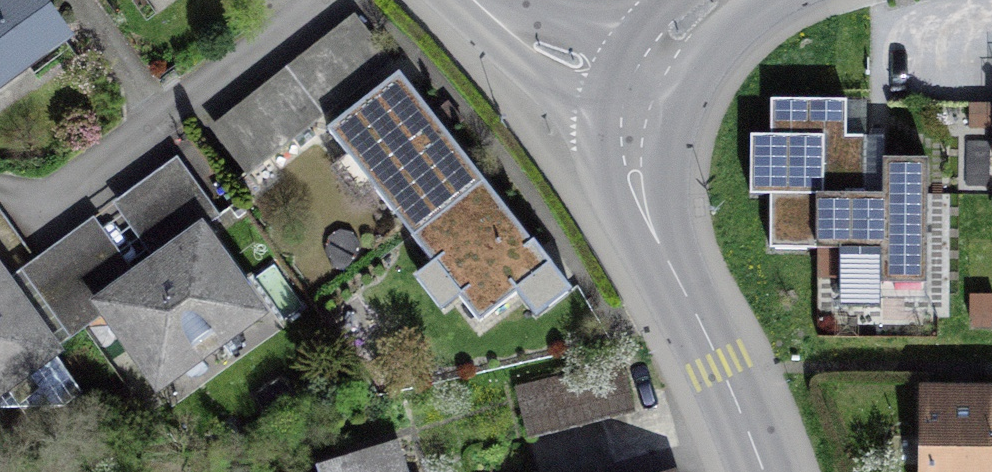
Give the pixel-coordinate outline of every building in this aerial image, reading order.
[(3,106),(76,53),(37,0),(0,0),(0,102),(3,106)] [(257,99),(217,129),(248,173),(389,64),(356,23),(329,43),(257,99)] [(544,254),(418,92),(403,103),(347,146),(496,336),(566,282),(544,254)] [(875,202),(861,202),(862,147),(842,147),(843,125),(843,112),(775,111),(775,145),(753,145),(752,205),(772,205),(771,251),(845,252),(845,293),(890,294),(931,294),(933,172),(888,172),(887,203),(875,202)] [(195,243),(101,309),(154,383),(247,317),(195,243)] [(65,381),(0,293),(0,428),(65,381)] [(600,371),(512,393),(523,438),(612,415),(600,371)] [(930,399),(930,471),(991,471),(991,399),(930,399)]
